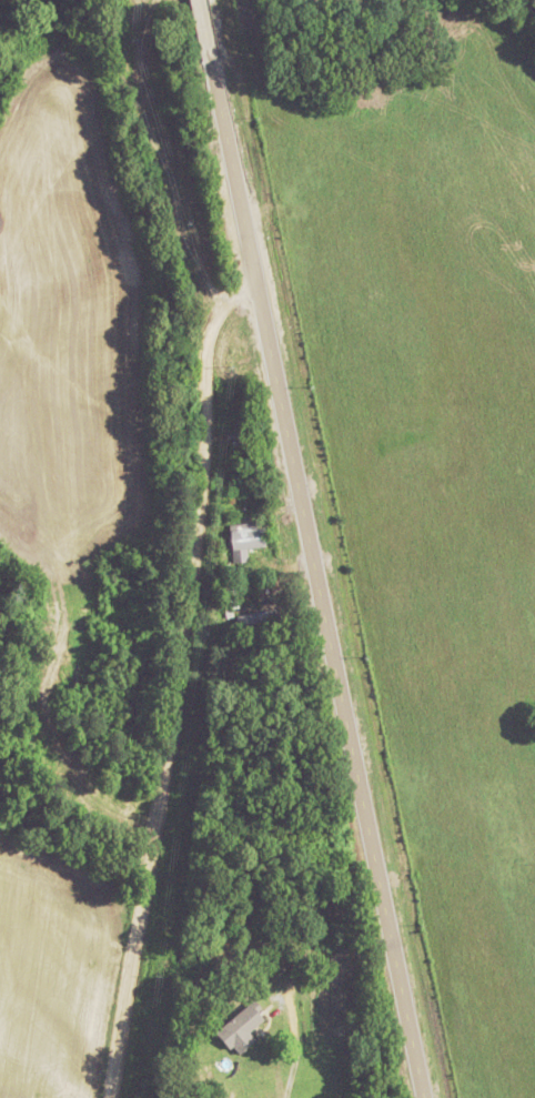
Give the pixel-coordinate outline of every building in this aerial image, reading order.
[(265,523),(231,523),(231,548),(265,548),(265,523)] [(238,608),(236,589),(223,590),(224,610),(238,608)] [(237,616),(240,633),(278,626),(275,609),(237,616)]
